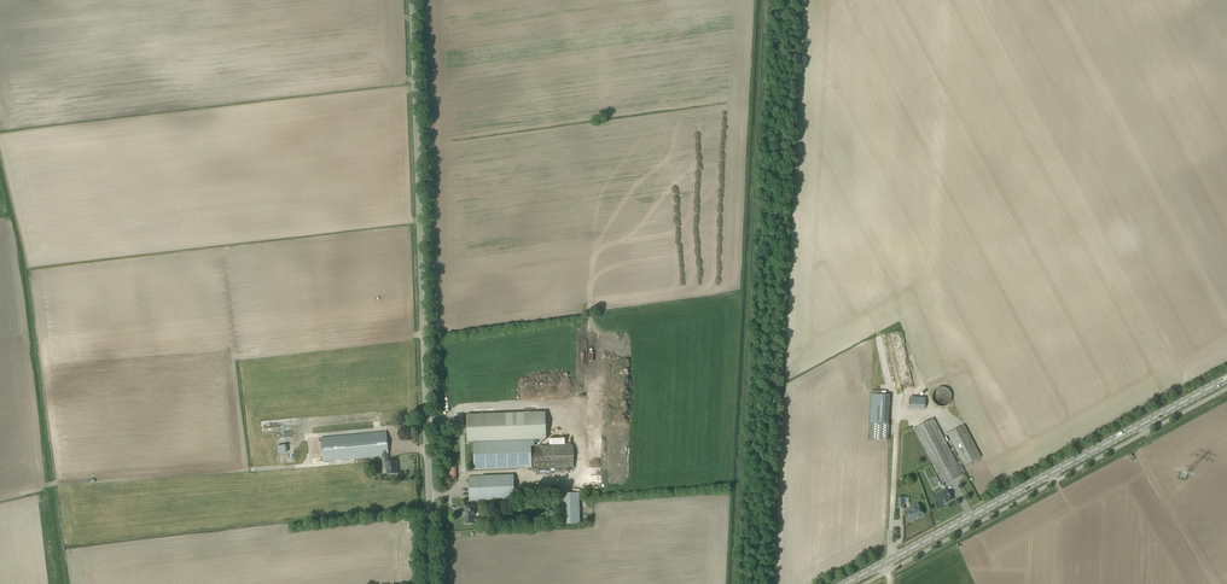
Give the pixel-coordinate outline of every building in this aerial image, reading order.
[(952,398),(952,396),(951,394),(950,392),(950,391),(949,390),(947,389),(945,388),(944,387),(942,387),(940,387),(938,388),(936,389),(935,390),(933,392),(933,393),(932,395),(932,397),(932,399),(933,401),(934,402),(935,404),(936,405),(938,406),(940,407),(942,407),(944,407),(946,406),(947,405),(949,404),(950,402),(951,400),(951,399),(952,398)] [(442,397),(452,397),(451,388),(442,389),(442,397)] [(890,395),(871,394),(869,439),(888,440),(890,395)] [(911,397),(911,408),(926,408),(926,397),(911,397)] [(546,412),(466,415),(467,442),(510,440),(525,440),(547,439),(546,412)] [(981,457),(964,424),(948,433),(962,460),(956,462),(933,419),(914,429),(943,484),(962,474),(962,473),(965,472),(961,464),(963,463),(964,465),(981,457)] [(388,455),(389,455),(386,432),(338,436),(321,437),(323,461),(340,460),(382,456),(388,455)] [(534,440),(473,442),(474,470),(532,468),(532,462),(531,446),(534,446),(534,440)] [(532,462),(532,469),(574,468),(573,444),(544,445),(539,446),(534,446),(531,446),(532,462)] [(278,453),(287,452),(286,445),(277,446),(278,453)] [(382,456),(383,462),(386,462),(387,474),(397,473),(396,465),(397,465),(397,461),(389,461),(388,455),(382,456)] [(475,476),(469,476),(469,501),(471,501),(477,501),(515,499),(514,474),(475,476)] [(938,494),(933,496),(934,498),(936,501),(939,506),(951,499),(949,494),(946,489),(938,494)] [(561,506),(562,524),(580,524),(579,493),(561,493),(561,497),(558,497),(558,506),(561,506)] [(914,506),(905,510),(906,512),(911,521),(923,514),(920,509),(918,504),(914,506)] [(464,524),(470,523),(480,523),(482,521),(482,518),(480,516),(475,516),(475,506),(462,506),(463,515),(464,515),(464,524)]
